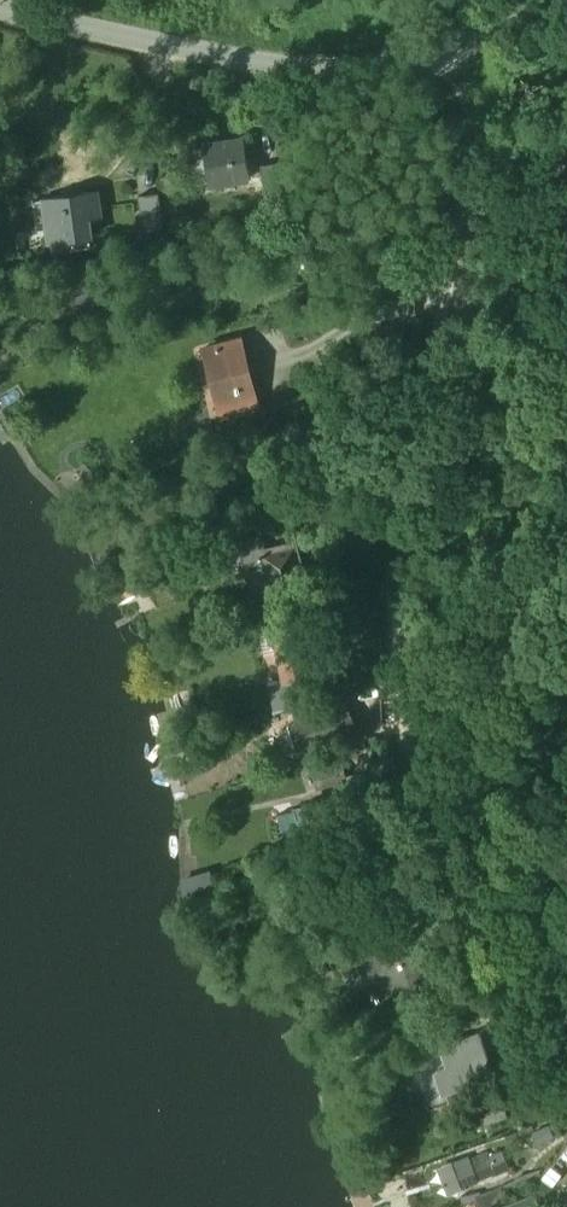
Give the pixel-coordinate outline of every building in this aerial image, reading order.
[(203,145),(208,184),(249,178),(244,139),(203,145)] [(185,147),(191,186),(208,184),(203,145),(185,147)] [(49,211),(54,243),(88,238),(86,219),(98,217),(94,190),(49,197),(51,211),(49,211)] [(139,198),(143,220),(157,218),(153,196),(139,198)] [(49,244),(54,243),(49,211),(51,211),(49,197),(43,198),(49,244)] [(79,314),(79,316),(84,316),(84,313),(102,311),(96,273),(59,278),(59,285),(60,285),(64,315),(71,314),(71,315),(79,314)] [(212,377),(220,408),(241,402),(253,399),(239,341),(214,348),(221,374),(212,377)] [(205,350),(212,377),(221,374),(214,348),(205,350)] [(241,402),(244,412),(256,409),(253,399),(241,402)] [(222,418),(244,412),(241,402),(220,408),(222,418)] [(318,419),(316,414),(300,421),(302,426),(318,419)] [(255,517),(258,527),(282,521),(279,511),(255,517)] [(266,557),(275,594),(301,587),(292,550),(266,557)] [(273,630),(284,679),(284,682),(309,677),(309,674),(307,675),(305,665),(307,665),(304,650),(313,648),(308,624),(273,630)] [(329,662),(334,693),(338,693),(351,689),(346,659),(329,662)] [(310,677),(309,677),(284,682),(284,679),(271,682),(277,710),(310,700),(320,697),(318,686),(310,677)] [(277,710),(271,682),(267,683),(273,711),(277,710)] [(342,706),(338,693),(334,693),(320,697),(310,700),(315,714),(342,706)] [(296,720),(305,750),(354,736),(348,717),(345,718),(342,706),(315,714),(296,720)] [(312,774),(317,788),(346,778),(342,764),(312,774)] [(342,794),(307,805),(316,835),(309,837),(309,839),(307,839),(310,849),(312,848),(313,853),(348,843),(344,827),(355,824),(351,811),(348,812),(342,794)] [(301,839),(309,837),(316,835),(307,805),(292,809),(301,839)] [(210,871),(179,879),(182,892),(214,884),(210,871)] [(375,951),(393,996),(430,981),(412,937),(375,951)] [(437,1072),(444,1094),(492,1077),(477,1034),(447,1044),(449,1050),(445,1051),(450,1068),(437,1072)] [(479,1107),(486,1124),(506,1117),(499,1100),(479,1107)] [(476,1128),(486,1124),(479,1107),(469,1111),(476,1128)] [(472,1164),(478,1180),(497,1172),(490,1156),(472,1164)] [(471,1183),(478,1180),(472,1164),(464,1166),(471,1183)] [(475,1195),(479,1206),(488,1206),(516,1198),(511,1183),(475,1195)] [(519,1198),(493,1206),(523,1206),(519,1198)]
